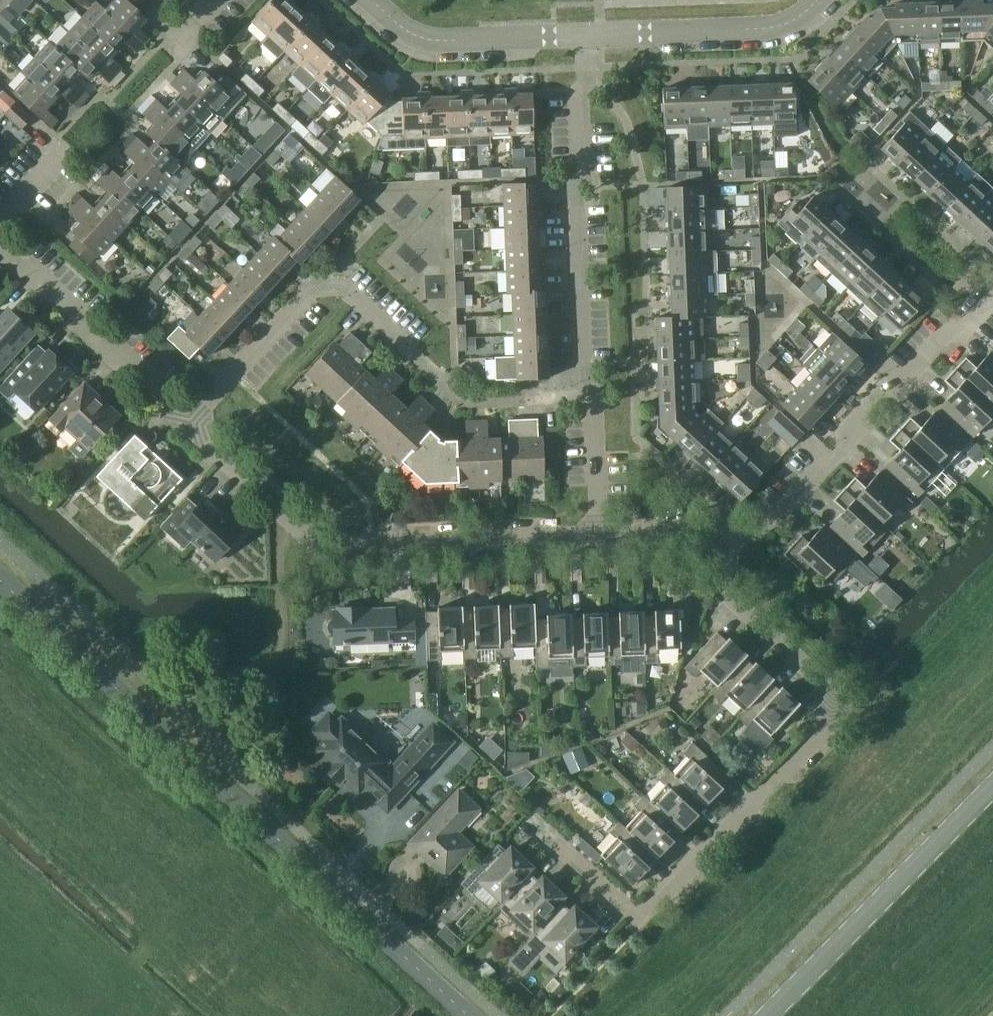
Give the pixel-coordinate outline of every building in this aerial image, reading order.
[(25,9),(33,0),(15,0),(25,9)] [(106,10),(143,45),(150,37),(138,26),(146,17),(141,13),(149,4),(145,0),(116,0),(106,10)] [(161,7),(165,11),(173,2),(171,0),(167,0),(161,7)] [(297,7),(289,0),(273,0),(254,21),(270,36),(297,7)] [(895,8),(881,9),(896,43),(918,42),(916,0),(907,0),(907,3),(895,3),(895,8)] [(916,0),(918,42),(939,41),(937,2),(926,2),(926,0),(916,0)] [(937,2),(939,41),(961,40),(959,0),(951,0),(951,1),(937,2)] [(961,40),(983,39),(983,40),(992,14),(992,4),(983,5),(983,0),(980,0),(969,0),(959,0),(961,40)] [(97,2),(83,17),(92,25),(117,48),(124,41),(136,52),(143,45),(106,10),(97,2)] [(279,59),(286,51),(317,17),(315,15),(306,15),(297,7),(270,36),(263,45),(279,59)] [(0,14),(0,24),(2,25),(2,26),(4,27),(14,17),(5,8),(0,14)] [(857,24),(850,31),(881,59),(896,43),(881,9),(871,19),(868,16),(859,26),(857,24)] [(983,40),(992,49),(992,14),(983,40)] [(83,17),(69,32),(78,40),(115,75),(122,67),(110,56),(117,48),(92,25),(83,17)] [(286,51),(302,66),(329,36),(320,29),(320,19),(317,17),(286,51)] [(846,40),(838,48),(866,75),(881,59),(850,31),(844,38),(846,40)] [(69,32),(56,47),(65,55),(64,55),(80,70),(80,71),(89,79),(96,71),(108,82),(115,75),(78,40),(69,32)] [(309,89),(315,83),(318,80),(349,46),(346,44),(337,44),(329,36),(302,66),(294,75),(309,89)] [(49,40),(34,55),(42,62),(79,97),(86,89),(73,78),(80,71),(80,70),(64,55),(65,55),(56,47),(49,40)] [(315,83),(309,89),(325,104),(333,95),(361,66),(352,58),(352,49),(349,46),(318,80),(315,83)] [(827,56),(821,62),(844,83),(852,90),(866,75),(838,48),(830,58),(827,56)] [(219,59),(229,68),(235,61),(225,53),(219,59)] [(34,55),(21,70),(28,77),(53,100),(60,93),(72,104),(79,97),(42,62),(34,55)] [(816,72),(807,81),(836,108),(852,90),(844,83),(821,62),(814,70),(816,72)] [(361,66),(333,95),(349,110),(381,76),(378,73),(369,74),(361,66)] [(184,69),(178,77),(215,111),(224,119),(247,94),(237,85),(218,67),(210,76),(205,72),(197,81),(184,69)] [(172,72),(165,79),(171,84),(177,77),(172,72)] [(251,89),(257,82),(248,74),(242,80),(251,89)] [(381,76),(349,110),(366,125),(368,122),(384,136),(396,102),(391,97),(393,96),(384,87),(383,78),(381,76)] [(28,77),(13,93),(35,113),(51,127),(58,119),(46,108),(53,100),(28,77)] [(177,77),(171,84),(183,96),(176,103),(201,126),(210,134),(224,119),(215,111),(178,77),(177,77)] [(781,81),(771,82),(773,116),(774,124),(773,124),(774,137),(796,136),(796,123),(794,83),(781,84),(781,81)] [(961,81),(948,82),(948,90),(961,89),(961,81)] [(257,82),(251,89),(260,97),(266,91),(257,82)] [(762,84),(751,85),(753,125),(773,124),(774,124),(773,116),(771,82),(762,82),(762,84)] [(935,82),(922,83),(922,91),(935,90),(935,82)] [(948,82),(935,82),(935,90),(948,90),(948,82)] [(738,83),(728,84),(731,126),(753,125),(751,85),(738,86),(738,83)] [(719,86),(707,87),(709,127),(731,126),(728,84),(719,84),(719,86)] [(663,103),(662,103),(662,113),(664,113),(665,129),(687,128),(686,116),(685,85),(675,86),(675,88),(663,89),(663,103)] [(694,85),(685,85),(686,116),(687,128),(687,140),(710,139),(709,127),(707,87),(695,87),(694,85)] [(490,96),(492,136),(513,135),(511,89),(508,89),(502,96),(490,96)] [(511,89),(513,135),(536,134),(534,94),(522,95),(515,89),(511,89)] [(0,91),(0,106),(6,112),(15,103),(1,90),(0,91)] [(492,146),(492,136),(490,96),(478,97),(472,90),(468,91),(471,147),(492,146)] [(978,90),(972,96),(981,105),(987,99),(978,90)] [(471,147),(468,91),(465,91),(459,97),(447,98),(449,138),(449,148),(471,147)] [(396,102),(384,136),(379,149),(427,147),(427,139),(425,92),(422,92),(415,99),(403,99),(403,102),(396,102)] [(425,92),(427,139),(449,138),(447,98),(436,98),(429,92),(425,92)] [(151,94),(144,101),(150,107),(157,99),(151,94)] [(905,94),(897,103),(903,109),(911,100),(905,94)] [(157,99),(150,107),(187,141),(195,148),(196,149),(210,134),(201,126),(176,103),(169,111),(157,99)] [(981,105),(991,114),(992,112),(992,104),(987,99),(981,105)] [(144,101),(137,109),(143,114),(150,107),(144,101)] [(968,101),(962,107),(971,116),(977,110),(968,101)] [(6,112),(6,113),(22,128),(31,118),(15,103),(6,112)] [(283,118),(289,112),(279,103),(273,109),(283,118)] [(150,107),(143,114),(155,125),(148,134),(157,142),(157,141),(182,164),(183,164),(196,149),(195,148),(187,141),(150,107)] [(904,121),(880,146),(890,155),(888,157),(895,164),(921,136),(929,127),(910,109),(901,118),(904,121)] [(891,110),(883,118),(889,124),(897,115),(891,110)] [(977,110),(971,116),(981,125),(987,118),(977,110)] [(289,112),(283,118),(292,127),(298,120),(289,112)] [(883,118),(873,129),(880,134),(889,124),(883,118)] [(921,136),(895,164),(902,170),(904,168),(913,177),(937,151),(945,142),(929,127),(921,136)] [(860,131),(852,140),(862,150),(871,141),(860,131)] [(311,132),(305,139),(314,147),(320,141),(311,132)] [(131,133),(125,139),(131,145),(137,138),(131,133)] [(289,133),(283,140),(290,146),(295,152),(302,145),(289,133)] [(326,135),(320,141),(314,147),(324,156),(336,143),(326,135)] [(137,138),(131,145),(168,179),(175,185),(189,170),(182,164),(157,141),(157,142),(150,149),(138,137),(137,138)] [(125,139),(118,147),(124,152),(131,145),(125,139)] [(258,139),(252,146),(261,155),(268,148),(258,139)] [(283,140),(274,150),(281,156),(281,155),(290,146),(283,140)] [(937,151),(913,177),(921,184),(919,186),(927,193),(953,166),(961,158),(961,157),(945,142),(937,151)] [(131,145),(124,152),(136,164),(129,171),(154,194),(168,179),(131,145)] [(238,153),(235,157),(248,169),(261,155),(252,146),(251,146),(241,156),(238,153)] [(290,146),(281,155),(283,157),(289,162),(297,153),(295,152),(290,146)] [(827,147),(819,152),(825,161),(833,156),(827,147)] [(274,150),(266,159),(272,165),(281,156),(274,150)] [(953,166),(927,193),(934,200),(936,198),(945,206),(969,181),(977,173),(961,158),(953,166)] [(105,162),(98,169),(101,172),(103,175),(110,167),(105,162)] [(227,166),(221,172),(234,185),(238,181),(240,178),(230,169),(227,166)] [(110,167),(103,175),(140,209),(154,194),(129,171),(123,179),(110,167)] [(788,167),(776,168),(776,177),(788,176),(788,167)] [(513,168),(500,169),(501,177),(513,177),(513,168)] [(525,168),(513,168),(513,177),(526,176),(525,168)] [(776,168),(763,168),(763,177),(776,177),(776,168)] [(98,169),(91,177),(96,182),(103,175),(101,172),(98,169)] [(482,169),(470,170),(470,179),(483,178),(482,169)] [(732,169),(720,170),(720,179),(733,178),(732,169)] [(745,169),(732,169),(733,178),(745,178),(745,169)] [(470,170),(457,170),(457,179),(470,179),(470,170)] [(701,170),(689,171),(690,180),(702,179),(701,170)] [(439,171),(426,172),(427,180),(439,180),(439,171)] [(689,171),(676,171),(676,180),(690,180),(689,171)] [(254,172),(245,182),(252,187),(260,178),(254,172)] [(426,172),(414,172),(414,181),(427,180),(426,172)] [(945,206),(954,215),(952,217),(959,223),(985,196),(992,187),(977,172),(977,173),(969,181),(945,206)] [(103,175),(96,182),(109,194),(102,201),(127,224),(140,209),(103,175)] [(361,199),(337,177),(323,193),(346,216),(361,199)] [(245,182),(236,191),(243,197),(252,187),(245,182)] [(536,182),(503,184),(504,205),(537,204),(536,182)] [(774,185),(766,185),(766,194),(774,194),(774,185)] [(667,199),(664,200),(665,209),(701,208),(707,208),(706,186),(667,187),(667,199)] [(959,223),(966,230),(968,228),(976,236),(992,219),(992,187),(985,196),(959,223)] [(210,190),(196,205),(206,214),(220,200),(210,190)] [(77,192),(70,199),(76,205),(83,197),(77,192)] [(308,209),(332,231),(346,216),(323,193),(308,209)] [(758,193),(750,193),(751,206),(759,205),(758,193)] [(460,194),(452,195),(452,208),(461,207),(460,194)] [(798,201),(777,224),(800,245),(807,237),(832,209),(825,202),(823,204),(813,195),(803,206),(798,201)] [(83,197),(76,205),(113,239),(127,224),(102,201),(95,209),(83,197)] [(225,204),(216,213),(222,219),(231,210),(225,204)] [(252,204),(247,209),(255,217),(260,212),(252,204)] [(537,204),(504,205),(505,227),(537,225),(537,204)] [(76,205),(69,212),(81,223),(73,232),(78,237),(69,246),(70,246),(88,263),(97,255),(98,256),(113,239),(76,205)] [(759,205),(751,206),(751,219),(759,219),(759,205)] [(461,207),(452,208),(453,221),(461,220),(461,207)] [(701,208),(665,209),(665,219),(668,219),(668,231),(702,230),(705,229),(715,229),(714,208),(707,209),(707,208),(701,208)] [(293,225),(317,247),(332,231),(308,209),(293,225)] [(807,237),(800,245),(815,259),(823,251),(846,226),(837,217),(839,215),(832,209),(807,237)] [(191,212),(183,221),(191,228),(199,220),(191,212)] [(216,213),(207,223),(213,229),(222,219),(216,213)] [(974,238),(982,245),(984,243),(992,252),(992,219),(976,236),(974,238)] [(274,235),(276,237),(275,237),(299,260),(298,261),(301,264),(317,247),(293,225),(286,233),(280,228),(274,235)] [(537,225),(505,227),(505,248),(538,247),(537,225)] [(823,251),(815,259),(831,274),(838,266),(864,238),(857,231),(855,233),(846,226),(823,251)] [(669,243),(666,243),(666,253),(703,251),(703,244),(702,231),(702,230),(668,231),(669,243)] [(168,235),(162,241),(172,249),(177,244),(168,235)] [(195,235),(186,245),(193,251),(202,241),(195,235)] [(760,236),(752,237),(752,249),(760,249),(760,236)] [(284,276),(298,261),(299,260),(275,237),(260,253),(284,276)] [(462,238),(453,238),(454,251),(463,251),(474,250),(473,237),(462,238)] [(838,266),(831,274),(847,288),(854,280),(878,254),(869,247),(871,245),(864,238),(838,266)] [(186,245),(178,255),(184,260),(186,259),(192,252),(193,251),(186,245)] [(538,247),(505,248),(506,269),(539,268),(538,247)] [(760,249),(752,249),(753,262),(761,262),(761,259),(760,249)] [(463,251),(454,251),(454,264),(463,264),(463,251)] [(703,251),(666,253),(667,262),(669,262),(670,274),(717,273),(716,251),(703,251)] [(192,252),(186,259),(203,274),(209,268),(192,252)] [(246,269),(269,292),(284,276),(260,253),(246,269)] [(773,254),(768,260),(778,269),(783,263),(773,254)] [(854,280),(847,288),(863,303),(870,295),(896,267),(889,261),(887,263),(878,254),(854,280)] [(151,263),(145,269),(150,274),(156,268),(151,263)] [(783,263),(778,269),(787,278),(792,272),(783,263)] [(166,267),(157,277),(164,283),(172,273),(166,267)] [(870,295),(863,303),(878,317),(883,312),(886,309),(909,284),(909,283),(901,276),(902,274),(896,267),(870,295)] [(539,268),(506,269),(507,293),(512,293),(540,292),(540,290),(539,268)] [(231,285),(255,308),(269,292),(246,269),(231,285)] [(670,286),(667,286),(668,296),(705,295),(718,295),(717,273),(670,274),(670,286)] [(157,277),(148,286),(155,292),(164,283),(157,277)] [(754,279),(746,280),(746,293),(755,292),(754,279)] [(464,281),(455,281),(455,294),(464,294),(464,281)] [(886,309),(883,312),(899,328),(909,317),(911,317),(917,311),(916,310),(926,299),(916,291),(918,289),(911,282),(909,283),(909,284),(886,309)] [(805,283),(799,289),(809,298),(815,292),(805,283)] [(216,301),(240,324),(255,308),(231,285),(216,301)] [(540,292),(512,293),(513,313),(546,312),(545,289),(540,290),(540,292)] [(755,292),(746,293),(747,306),(755,305),(755,292)] [(815,292),(809,298),(818,307),(824,301),(815,292)] [(464,294),(455,294),(456,307),(465,307),(464,294)] [(705,295),(668,296),(668,305),(671,305),(671,316),(671,317),(690,317),(690,318),(700,317),(706,317),(705,295)] [(150,296),(139,309),(146,316),(157,303),(150,296)] [(202,317),(225,340),(240,324),(216,301),(202,317)] [(32,333),(8,311),(0,320),(0,369),(32,333)] [(546,312),(513,313),(514,335),(547,334),(546,312)] [(837,313),(831,319),(841,328),(847,322),(837,313)] [(657,329),(654,329),(654,340),(691,338),(700,338),(700,317),(690,318),(690,317),(671,317),(671,316),(656,317),(657,329)] [(225,340),(202,317),(187,332),(181,326),(169,339),(191,359),(201,348),(210,356),(225,340)] [(797,317),(791,323),(800,332),(806,325),(797,317)] [(748,322),(739,323),(740,336),(749,336),(748,322)] [(847,322),(841,328),(850,336),(856,331),(847,322)] [(791,323),(785,330),(794,339),(800,332),(791,323)] [(465,324),(457,324),(457,337),(466,337),(465,324)] [(832,331),(817,347),(854,381),(860,374),(858,372),(867,363),(841,339),(832,331)] [(352,332),(350,334),(340,346),(336,343),(308,374),(349,412),(345,416),(359,429),(363,425),(380,441),(376,445),(390,458),(395,454),(427,484),(471,482),(471,488),(490,487),(490,481),(546,479),(544,437),(540,437),(539,419),(510,420),(510,438),(489,439),(489,421),(467,422),(468,440),(443,441),(424,424),(436,410),(421,396),(408,409),(392,394),(405,381),(389,367),(377,380),(361,366),(374,352),(352,332)] [(864,333),(856,342),(873,357),(880,350),(881,348),(864,333)] [(547,334),(514,335),(514,356),(515,357),(547,355),(547,334)] [(749,336),(740,336),(740,348),(749,348),(749,336)] [(466,337),(457,337),(458,350),(466,350),(466,337)] [(475,337),(466,337),(466,350),(476,350),(475,337)] [(691,338),(654,340),(655,349),(658,349),(658,361),(692,360),(701,360),(700,338),(691,338)] [(0,386),(0,391),(9,400),(17,391),(38,409),(73,371),(49,350),(47,352),(38,344),(0,386)] [(816,348),(802,363),(811,372),(837,396),(845,387),(847,389),(854,381),(817,347),(816,348)] [(767,349),(761,355),(771,364),(777,357),(767,349)] [(955,368),(992,403),(992,353),(991,351),(976,367),(966,357),(955,368)] [(514,356),(494,357),(495,380),(520,379),(548,378),(547,355),(515,357),(514,356)] [(761,355),(756,361),(765,370),(771,364),(761,355)] [(658,373),(655,373),(656,383),(693,382),(692,360),(658,361),(658,373)] [(750,363),(737,364),(738,373),(750,372),(750,363)] [(469,366),(463,372),(473,381),(479,375),(469,366)] [(941,406),(968,431),(974,436),(992,415),(992,405),(992,404),(992,403),(955,368),(944,380),(955,390),(941,406)] [(750,372),(738,373),(738,381),(751,380),(750,372)] [(811,372),(796,388),(825,414),(831,406),(829,404),(837,396),(811,372)] [(84,382),(49,419),(61,431),(64,428),(77,440),(73,444),(72,448),(80,455),(84,454),(88,450),(120,416),(84,382)] [(693,382),(656,383),(656,393),(659,392),(660,406),(694,403),(693,382)] [(753,388),(745,397),(751,402),(760,393),(754,387),(753,388)] [(796,388),(781,404),(807,428),(816,419),(818,421),(825,414),(796,388)] [(760,393),(751,402),(758,408),(766,400),(767,399),(760,393)] [(660,417),(657,417),(658,427),(667,436),(668,434),(676,441),(700,415),(694,403),(660,406),(660,417)] [(700,415),(676,441),(685,449),(683,451),(690,457),(715,430),(718,426),(721,423),(706,409),(700,415)] [(780,412),(768,424),(775,430),(787,417),(780,411),(780,412)] [(910,417),(900,428),(937,463),(938,462),(944,468),(959,452),(968,442),(935,411),(921,427),(910,417)] [(787,417),(775,430),(791,446),(793,444),(794,442),(803,433),(787,417)] [(715,430),(690,457),(697,464),(699,462),(708,470),(735,441),(718,426),(715,430)] [(900,450),(885,466),(918,496),(944,468),(938,462),(937,463),(900,428),(889,440),(900,450)] [(135,434),(96,476),(144,520),(182,478),(135,434)] [(735,441),(708,470),(717,478),(715,480),(722,487),(751,456),(735,441)] [(975,444),(966,455),(975,462),(984,452),(975,444)] [(751,456),(722,487),(729,493),(730,491),(740,500),(750,490),(751,491),(758,483),(757,482),(767,471),(751,456)] [(397,470),(388,479),(403,493),(411,484),(397,470)] [(855,477),(845,488),(882,523),(907,496),(880,471),(865,487),(855,477)] [(844,509),(830,525),(863,555),(872,546),(888,528),(882,523),(845,488),(834,500),(844,509)] [(454,496),(441,496),(441,510),(454,509),(454,496)] [(926,496),(920,503),(929,511),(935,505),(926,496)] [(187,497),(160,526),(184,548),(192,540),(215,561),(242,531),(219,510),(215,514),(201,502),(197,506),(187,497)] [(801,535),(783,555),(805,574),(811,566),(832,585),(847,569),(867,587),(873,580),(875,583),(881,577),(858,556),(823,526),(809,542),(801,535)] [(499,609),(501,658),(514,657),(514,649),(536,648),(537,648),(536,620),(536,604),(511,604),(511,608),(500,609),(499,609)] [(500,662),(500,658),(501,658),(499,609),(500,609),(500,605),(475,606),(475,610),(464,610),(463,610),(464,651),(464,659),(478,659),(478,663),(500,662)] [(463,610),(464,610),(464,606),(439,607),(439,611),(426,612),(428,661),(442,660),(442,651),(464,651),(463,610)] [(395,650),(416,649),(415,619),(395,620),(394,609),(365,610),(365,608),(339,609),(339,611),(334,611),(336,643),(394,641),(395,650)] [(646,655),(645,655),(646,664),(660,663),(660,655),(683,654),(682,609),(656,611),(657,615),(646,615),(645,615),(646,655)] [(610,657),(609,657),(609,666),(624,665),(623,656),(645,655),(646,655),(645,615),(646,615),(645,611),(620,612),(620,616),(609,617),(610,657)] [(574,658),(573,658),(573,667),(588,666),(587,658),(609,657),(610,657),(609,617),(609,613),(584,614),(584,618),(573,618),(572,618),(574,658)] [(537,648),(536,648),(537,668),(551,668),(551,660),(573,658),(574,658),(572,618),(573,618),(573,614),(548,615),(548,619),(536,620),(537,648)] [(747,657),(750,654),(732,637),(729,640),(720,632),(686,668),(696,678),(702,671),(718,686),(719,686),(747,657)] [(719,686),(718,686),(712,692),(723,702),(729,695),(745,710),(745,711),(773,681),(774,682),(776,679),(758,662),(755,665),(747,657),(719,686)] [(745,711),(745,710),(739,717),(749,726),(755,720),(772,736),(803,703),(784,686),(782,689),(774,682),(773,681),(745,711)] [(646,698),(636,699),(637,713),(646,713),(646,698)] [(466,714),(457,715),(457,726),(466,726),(466,714)] [(694,717),(688,723),(694,729),(700,722),(694,717)] [(391,804),(450,741),(433,725),(404,756),(405,757),(391,771),(382,763),(385,760),(341,719),(334,726),(325,718),(313,730),(322,739),(314,748),(330,763),(326,766),(340,778),(343,775),(358,789),(366,781),(391,804)] [(585,719),(575,720),(576,734),(585,733),(585,719)] [(629,733),(621,742),(631,751),(639,743),(629,733)] [(722,734),(712,746),(719,752),(729,740),(722,734)] [(488,736),(479,746),(494,759),(503,749),(488,736)] [(704,802),(704,803),(707,805),(724,787),(721,784),(730,775),(694,742),(684,753),(690,759),(675,775),(704,802)] [(556,743),(541,744),(541,756),(556,751),(556,743)] [(562,754),(570,773),(589,766),(582,747),(562,754)] [(457,761),(467,770),(478,757),(469,748),(457,761)] [(507,771),(529,762),(529,753),(507,753),(507,771)] [(526,769),(506,777),(520,791),(534,776),(526,769)] [(675,775),(669,769),(659,779),(666,785),(651,801),(650,801),(680,829),(679,829),(682,832),(699,814),(696,811),(704,803),(704,802),(675,775)] [(427,858),(427,859),(445,875),(472,846),(457,832),(479,809),(459,790),(410,843),(420,852),(422,850),(427,855),(427,856),(427,857),(427,858)] [(586,793),(579,800),(587,807),(593,799),(586,793)] [(650,801),(651,801),(644,795),(634,806),(641,812),(626,827),(625,828),(655,855),(654,855),(657,858),(674,840),(672,837),(679,829),(680,829),(650,801)] [(625,828),(626,827),(619,821),(609,832),(616,838),(600,855),(633,885),(650,866),(647,864),(654,855),(655,855),(625,828)] [(577,844),(597,862),(602,857),(582,839),(577,844)] [(491,910),(501,899),(531,866),(517,853),(513,857),(498,843),(466,878),(478,889),(474,894),(491,910)] [(527,934),(563,896),(549,883),(545,886),(530,873),(498,907),(527,934)] [(594,925),(593,924),(581,913),(577,916),(562,902),(508,961),(523,975),(540,956),(538,953),(548,942),(565,958),(594,925)] [(445,924),(437,933),(456,950),(464,941),(445,924)] [(485,962),(477,971),(488,981),(496,972),(485,962)]
